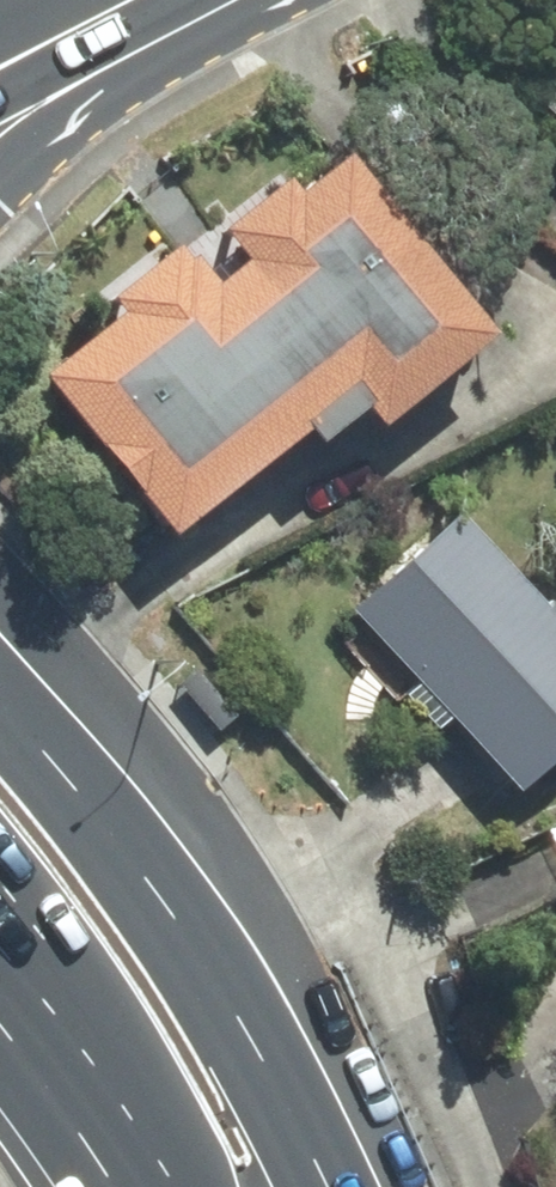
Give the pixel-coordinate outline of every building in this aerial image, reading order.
[(37,372),(164,529),(297,422),(308,436),(353,400),(369,421),(485,328),(341,151),(293,190),(281,175),(216,226),(241,257),(211,281),(188,253),(182,258),(169,241),(102,294),(115,309),(37,372)] [(513,788),(555,750),(555,597),(545,606),(458,510),(349,607),(513,788)] [(221,734),(238,720),(199,674),(183,688),(221,734)]
